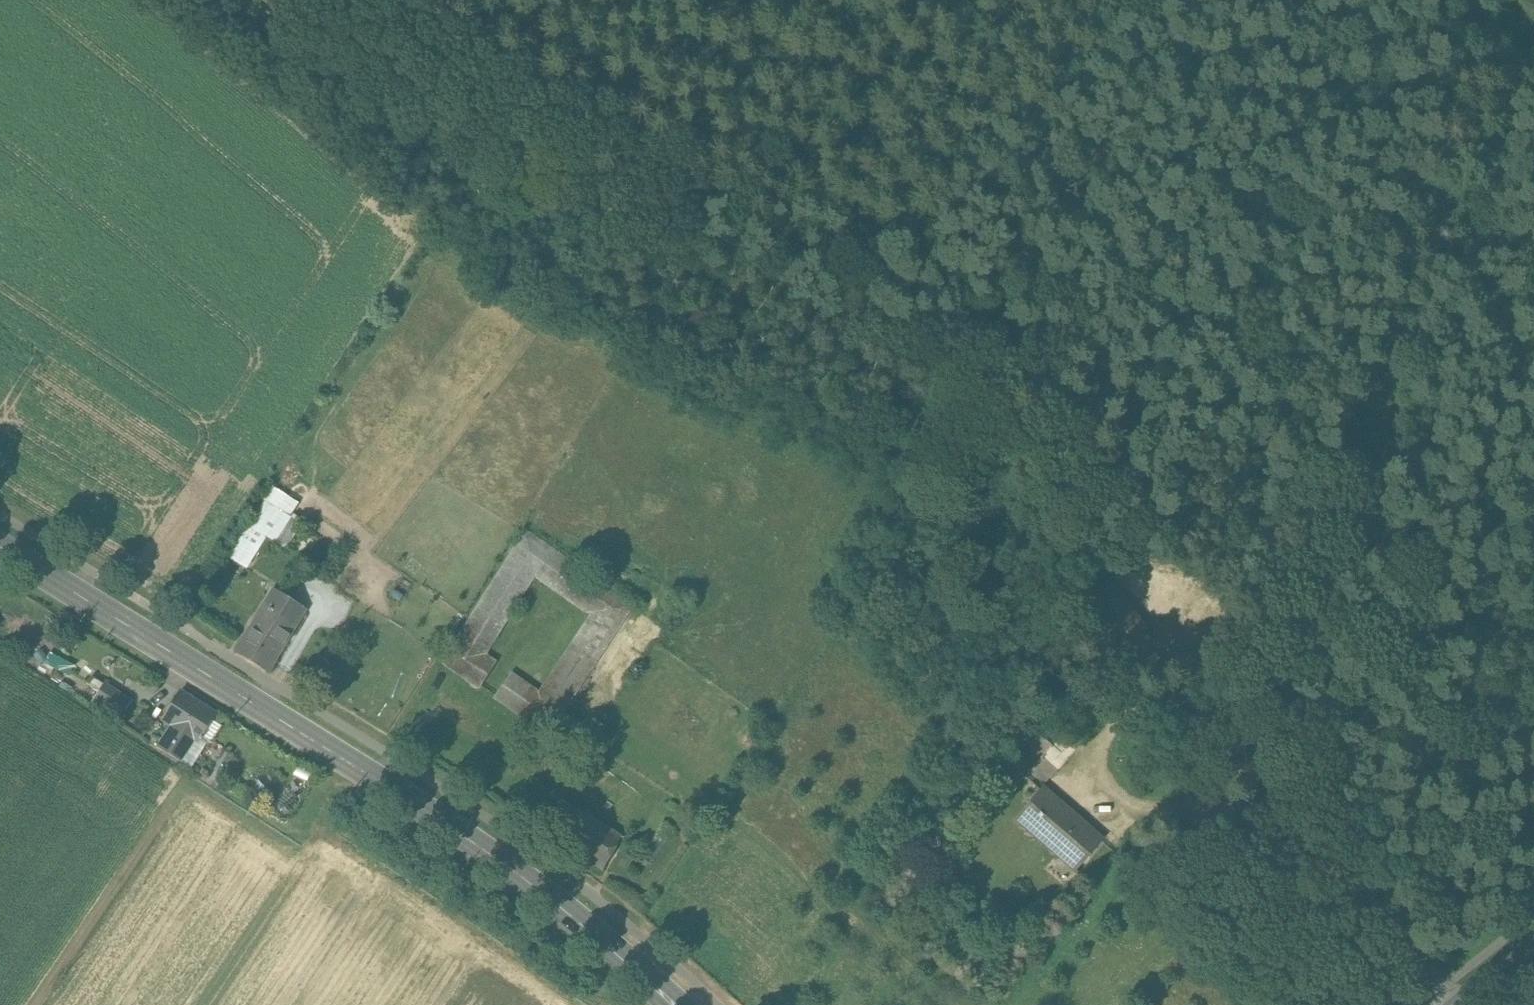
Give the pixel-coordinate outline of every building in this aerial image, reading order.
[(248,524),(267,537),(277,543),(292,519),(263,500),(248,524)] [(248,524),(226,556),(237,563),(248,545),(258,551),(267,537),(248,524)] [(595,614),(540,697),(510,677),(496,697),(527,718),(560,712),(630,607),(527,537),(448,664),(481,687),(494,665),(481,657),(534,572),(595,614)] [(248,545),(237,563),(246,569),(258,551),(248,545)] [(274,591),(255,622),(287,641),(306,610),(274,591)] [(268,672),(287,641),(255,622),(236,653),(268,672)] [(132,702),(105,684),(91,705),(119,722),(132,702)] [(216,715),(180,692),(163,719),(174,726),(159,748),(160,748),(159,749),(191,768),(205,745),(199,741),(216,715)] [(1034,732),(1006,763),(1025,779),(1052,747),(1034,732)] [(1102,842),(1042,790),(1017,819),(1076,871),(1102,842)] [(604,869),(621,838),(593,821),(575,852),(604,869)]
